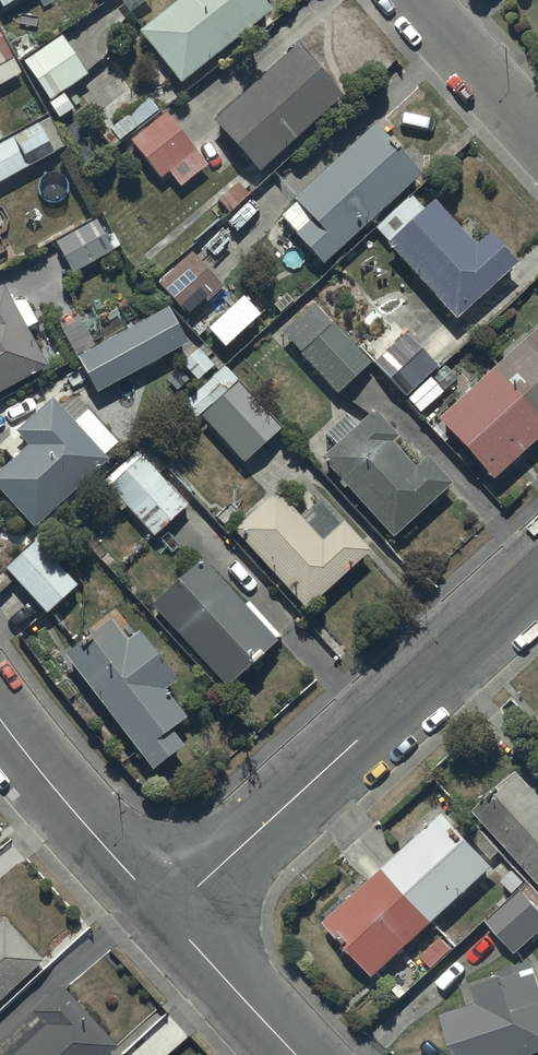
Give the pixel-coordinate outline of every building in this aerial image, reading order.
[(138,28),(181,80),(271,6),(266,0),(173,0),(138,28)] [(22,70),(0,33),(0,83),(22,70)] [(62,33),(23,58),(49,99),(48,100),(58,115),(73,106),(62,89),(87,73),(62,33)] [(295,42),(213,116),(259,168),(341,94),(295,42)] [(165,110),(131,137),(160,176),(168,170),(179,184),(206,163),(165,110)] [(0,141),(0,180),(64,145),(48,115),(0,141)] [(374,121),(293,194),(297,199),(281,214),(324,261),(421,171),(397,145),(399,143),(389,132),(386,135),(374,121)] [(516,259),(487,229),(482,234),(467,218),(460,225),(432,196),(385,240),(456,316),(516,259)] [(96,218),(55,240),(71,271),(120,244),(113,231),(106,235),(96,218)] [(192,249),(158,280),(188,314),(222,284),(192,249)] [(46,363),(26,325),(36,319),(24,296),(13,302),(4,284),(0,286),(0,388),(46,363)] [(336,323),(371,357),(403,392),(435,361),(370,292),(336,323)] [(371,357),(336,323),(314,300),(282,329),(302,350),(299,353),(335,391),(371,357)] [(167,303),(76,355),(96,390),(187,339),(167,303)] [(450,375),(464,392),(438,415),(492,476),(537,434),(537,323),(479,375),(466,360),(450,375)] [(203,341),(182,360),(198,378),(213,364),(217,368),(223,363),(215,354),(210,359),(206,355),(211,350),(203,341)] [(225,364),(181,403),(194,417),(199,412),(243,461),(280,427),(236,380),(238,378),(225,364)] [(52,394),(15,427),(28,442),(0,468),(0,488),(33,524),(109,456),(104,450),(116,439),(75,393),(61,405),(52,394)] [(397,432),(373,407),(356,423),(345,411),(325,429),(335,440),(319,455),(392,534),(450,480),(425,453),(414,463),(391,438),(397,432)] [(187,502),(136,448),(103,480),(119,497),(114,502),(120,509),(126,504),(154,533),(187,502)] [(369,547),(321,495),(299,515),(274,488),(233,526),(306,606),(369,547)] [(4,565),(0,569),(0,590),(13,578),(45,611),(76,580),(34,536),(4,565)] [(201,556),(150,601),(223,684),(279,634),(247,599),(243,603),(201,556)] [(125,639),(109,618),(63,654),(152,767),(183,742),(170,724),(185,712),(163,684),(175,675),(138,629),(125,639)] [(473,807),(537,878),(537,790),(518,767),(473,807)] [(444,808),(326,918),(375,971),(482,872),(487,878),(498,867),(490,858),(501,848),(482,827),(471,837),(444,808)] [(512,867),(501,878),(514,892),(487,918),(517,950),(537,931),(537,890),(527,878),(525,880),(512,867)] [(41,955),(2,915),(0,916),(0,995),(41,955)] [(473,983),(478,999),(444,1010),(458,1054),(523,1054),(537,1050),(537,974),(532,956),(516,961),(518,969),(473,983)] [(58,982),(0,1036),(0,1054),(101,1054),(114,1043),(58,982)]
